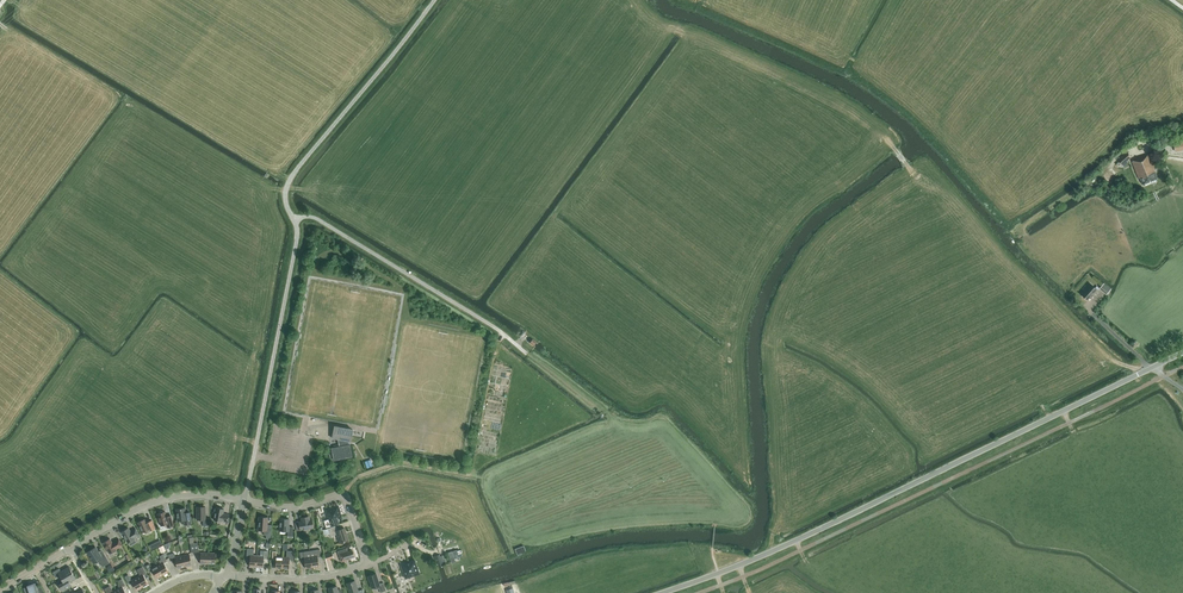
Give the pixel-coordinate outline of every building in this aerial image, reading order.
[(1172,138),(1175,152),(1182,150),(1182,135),(1172,138)] [(1131,157),(1127,152),(1118,161),(1124,167),(1128,162),(1127,161),(1131,157)] [(1143,185),(1158,179),(1154,169),(1156,169),(1150,153),(1137,158),(1137,159),(1132,161),(1139,178),(1140,178),(1143,185)] [(1106,294),(1111,289),(1104,283),(1099,288),(1106,294)] [(1098,290),(1097,290),(1099,288),(1097,285),(1095,288),(1091,284),(1081,294),(1088,300),(1091,297),(1092,297),(1098,290)] [(331,448),(334,460),(352,457),(350,444),(350,441),(353,429),(334,426),(332,438),(338,439),(339,444),(333,445),(334,448),(332,448),(331,448)] [(365,459),(368,466),(373,464),(371,457),(365,459)] [(327,511),(329,519),(324,521),(326,528),(342,522),(339,512),(340,511),(338,506),(332,508),(333,508),(327,511)] [(206,518),(205,507),(196,507),(197,520),(203,519),(203,526),(210,526),(210,518),(206,518)] [(215,507),(214,512),(215,513),(214,520),(221,521),(222,521),(227,522),(229,514),(223,513),(224,509),(215,507)] [(176,509),(178,521),(184,520),(184,525),(191,524),(190,515),(186,516),(185,508),(176,509)] [(163,512),(162,511),(160,512),(159,513),(157,514),(161,526),(166,524),(167,528),(174,526),(171,515),(167,517),(165,512),(163,512)] [(267,525),(268,517),(263,517),(263,516),(260,516),(260,517),(259,517),(258,530),(264,530),(264,535),(271,536),(272,525),(267,525)] [(310,520),(309,516),(301,518),(302,521),(299,522),(300,527),(296,528),(297,531),(313,528),(312,519),(310,520)] [(150,530),(156,528),(152,520),(147,523),(145,519),(138,522),(143,533),(149,529),(150,530)] [(289,519),(280,519),(279,531),(288,531),(288,538),(293,538),(293,527),(289,526),(289,519)] [(336,534),(339,543),(348,540),(344,528),(337,530),(335,526),(327,528),(328,528),(324,530),(326,535),(329,534),(330,536),(336,534)] [(128,528),(120,532),(123,537),(124,536),(128,542),(130,546),(136,542),(134,539),(134,538),(139,535),(136,528),(132,530),(132,531),(131,532),(128,528)] [(116,549),(123,545),(119,539),(112,543),(110,539),(103,543),(109,553),(116,549)] [(151,550),(162,544),(160,540),(149,546),(151,550)] [(515,548),(518,556),(522,554),(521,552),(526,551),(523,545),(515,548)] [(109,562),(102,550),(98,552),(95,547),(88,552),(90,557),(94,563),(99,560),(103,566),(109,562)] [(337,550),(338,554),(341,562),(350,559),(349,558),(354,556),(352,550),(348,551),(347,547),(337,550)] [(249,567),(256,567),(257,555),(253,555),(254,549),(247,548),(246,556),(250,556),(249,567)] [(320,549),(310,551),(311,556),(312,567),(319,566),(318,557),(321,557),(320,549)] [(283,557),(282,568),(289,569),(289,560),(294,560),(294,551),(287,550),(286,557),(283,557)] [(263,567),(264,558),(267,559),(268,551),(264,551),(263,556),(257,555),(256,567),(263,567)] [(275,568),(282,568),(283,557),(276,557),(276,551),(272,551),(272,559),(276,559),(275,568)] [(312,567),(311,556),(310,551),(299,552),(301,560),(304,559),(306,568),(312,567)] [(324,554),(326,560),(333,557),(331,552),(324,554)] [(167,561),(163,554),(159,556),(161,559),(159,561),(160,563),(157,565),(163,575),(169,572),(164,563),(167,561)] [(189,554),(182,556),(185,567),(192,565),(189,554)] [(440,556),(440,554),(433,556),(435,561),(437,561),(439,567),(443,565),(442,563),(447,562),(445,555),(440,556)] [(175,557),(176,562),(178,568),(185,567),(182,556),(175,557)] [(401,565),(403,573),(404,573),(406,577),(413,575),(413,576),(419,574),(417,568),(414,561),(401,565)] [(151,568),(152,570),(157,578),(163,575),(157,565),(152,568),(151,568)] [(60,576),(61,579),(72,573),(70,570),(71,568),(68,566),(67,568),(61,572),(59,569),(53,572),(56,577),(60,576)] [(140,575),(137,577),(142,587),(148,584),(143,575),(146,573),(142,566),(137,570),(140,575)] [(63,591),(70,587),(67,583),(74,579),(76,579),(75,576),(74,576),(72,573),(61,579),(63,582),(59,585),(63,591)] [(380,592),(386,590),(383,583),(379,584),(376,574),(368,576),(371,588),(374,587),(375,590),(379,588),(380,592)] [(142,587),(137,577),(131,580),(128,575),(124,577),(129,584),(132,583),(137,591),(142,587)] [(116,589),(118,592),(126,592),(123,587),(126,585),(122,579),(118,581),(120,584),(118,585),(119,587),(116,589)] [(355,581),(346,583),(350,592),(364,592),(363,589),(358,591),(355,581)] [(25,592),(38,592),(37,588),(36,585),(35,583),(36,583),(36,582),(24,589),(25,592)]
